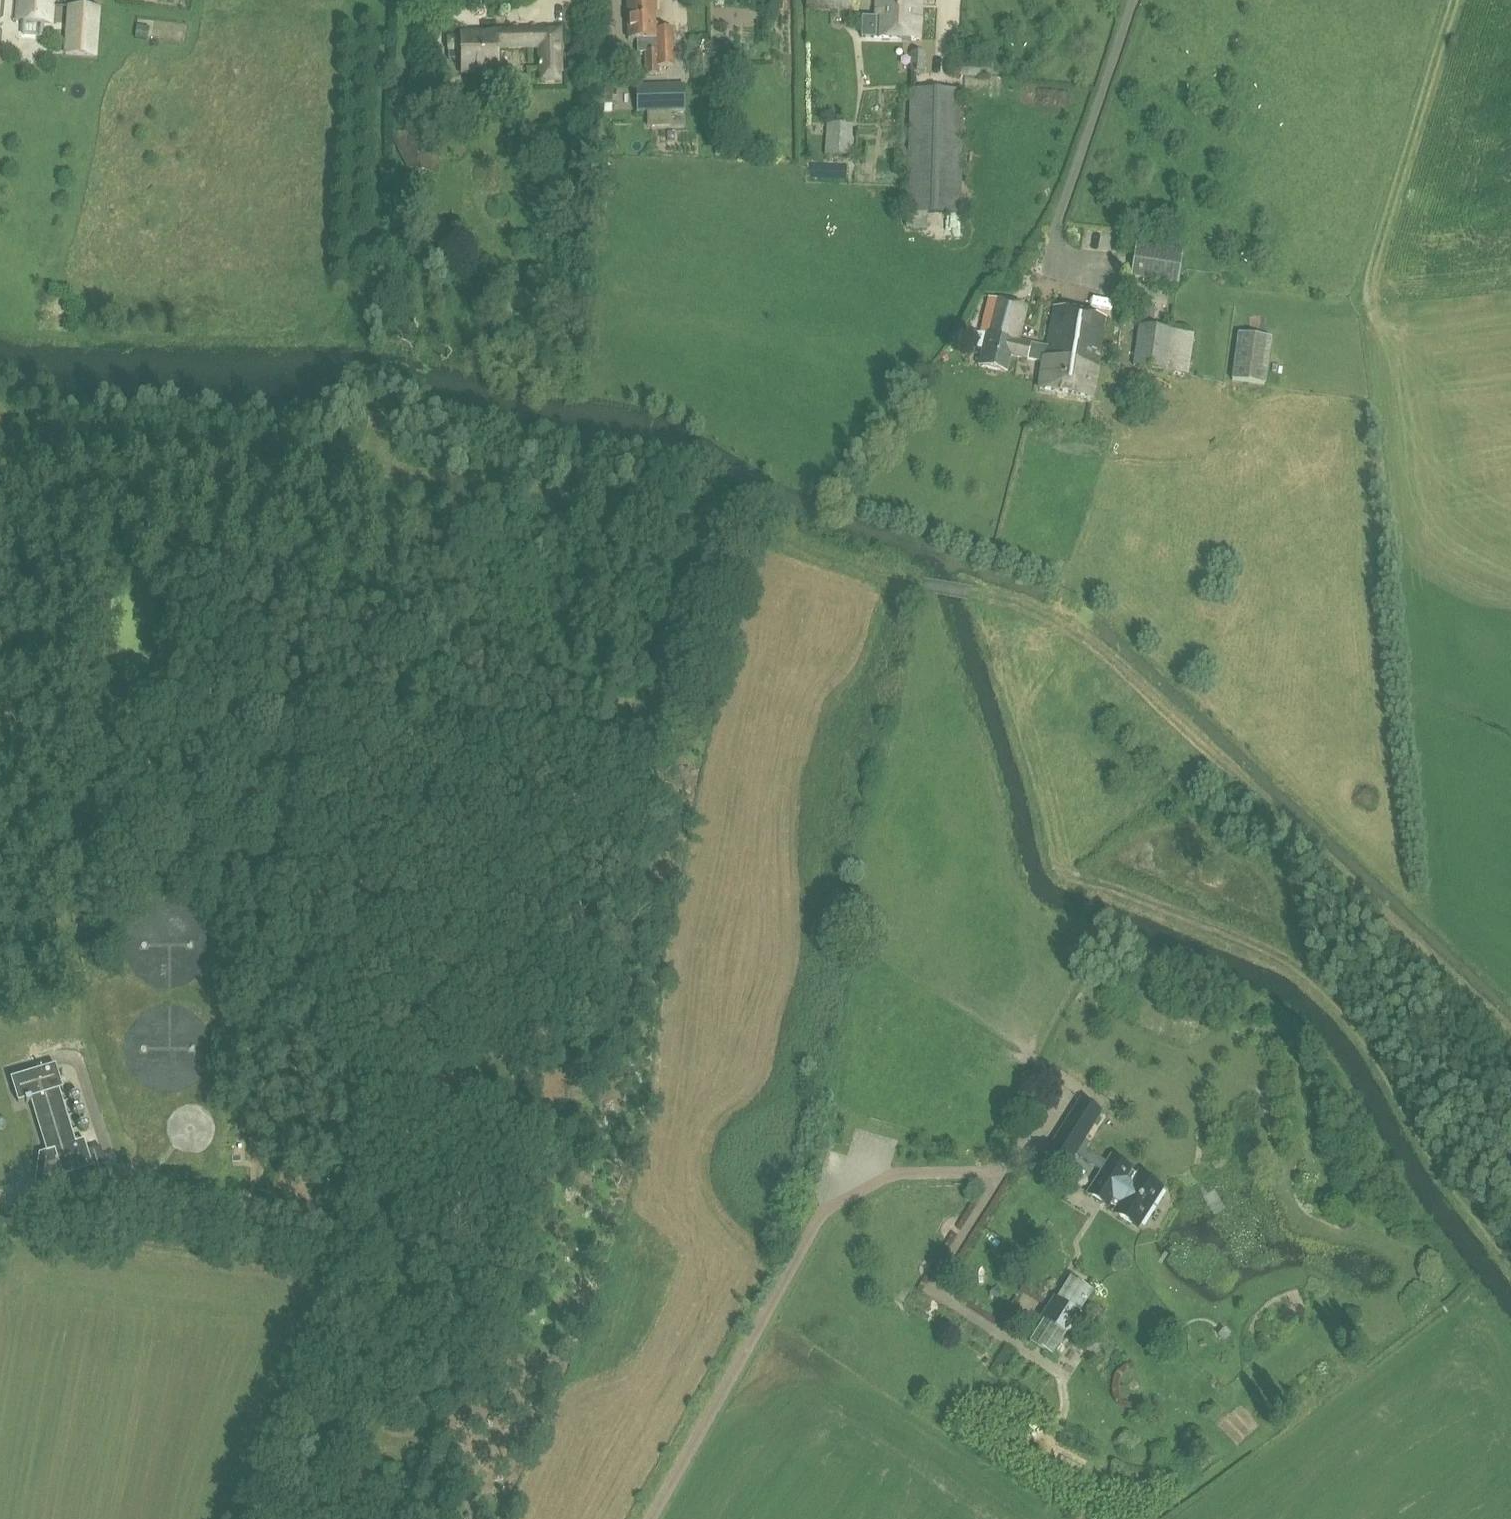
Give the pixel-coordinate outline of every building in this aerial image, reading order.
[(51,24),(54,4),(53,4),(53,0),(16,0),(15,20),(51,24)] [(637,40),(637,53),(644,52),(645,76),(658,76),(658,67),(673,66),(672,28),(655,28),(654,0),(626,0),(627,40),(637,40)] [(858,0),(806,0),(805,8),(858,10),(858,0)] [(919,0),(878,0),(877,18),(862,17),(861,38),(878,38),(918,39),(919,0)] [(95,58),(99,9),(67,7),(63,56),(95,58)] [(449,37),(449,51),(462,51),(463,73),(496,72),(495,49),(539,49),(539,75),(562,74),(561,30),(495,31),(495,34),(463,35),(463,37),(449,37)] [(910,52),(910,73),(914,73),(924,73),(925,52),(910,52)] [(951,54),(950,77),(980,79),(980,55),(951,54)] [(602,104),(613,104),(613,87),(622,88),(622,74),(602,73),(602,87),(602,104)] [(646,113),(663,112),(685,112),(684,85),(635,87),(636,113),(646,113)] [(906,214),(927,215),(961,216),(965,90),(909,88),(906,214)] [(663,122),(663,112),(646,113),(646,122),(663,122)] [(826,123),(824,156),(851,157),(852,124),(826,123)] [(418,135),(407,135),(398,135),(394,142),(408,168),(414,170),(422,168),(432,173),(436,164),(418,135)] [(1178,285),(1183,251),(1135,243),(1130,278),(1178,285)] [(1028,359),(1028,358),(1031,344),(1019,342),(1026,306),(987,299),(980,332),(985,333),(979,367),(1007,372),(1010,355),(1028,359)] [(1031,344),(1028,358),(1044,361),(1039,387),(1090,397),(1106,317),(1054,307),(1046,347),(1031,344)] [(1187,375),(1194,334),(1139,324),(1132,367),(1187,375)] [(1265,386),(1272,338),(1237,333),(1231,381),(1265,386)] [(210,953),(210,945),(210,937),(208,929),(204,922),(199,915),(193,910),(186,906),(179,903),(171,901),(163,901),(155,903),(147,906),(140,910),(134,915),(129,922),(126,929),(124,937),(123,945),(124,953),(126,961),(129,968),(134,974),(140,980),(147,984),(155,987),(163,988),(171,988),(179,987),(186,984),(193,980),(199,974),(204,968),(207,961),(210,953)] [(211,1056),(212,1048),(211,1040),(209,1032),(205,1025),(200,1019),(194,1013),(187,1009),(180,1006),(172,1004),(164,1004),(156,1006),(148,1009),(141,1013),(135,1019),(130,1025),(127,1032),(124,1040),(124,1048),(124,1056),(127,1064),(130,1071),(135,1078),(141,1083),(148,1087),(156,1090),(164,1092),(172,1092),(180,1090),(187,1087),(194,1083),(200,1078),(205,1071),(209,1064),(211,1056)] [(100,1147),(87,1151),(84,1140),(76,1142),(59,1090),(63,1089),(55,1065),(10,1079),(18,1103),(25,1101),(26,1103),(30,1102),(46,1153),(41,1155),(38,1170),(37,1180),(45,1181),(66,1184),(63,1176),(91,1167),(95,1180),(108,1176),(100,1147)] [(1102,1112),(1080,1098),(1070,1115),(1091,1129),(1102,1112)] [(215,1133),(215,1129),(215,1124),(213,1120),(211,1116),(209,1112),(205,1109),(201,1106),(197,1105),(193,1104),(188,1104),(184,1105),(179,1106),(175,1109),(172,1112),(169,1116),(167,1120),(166,1124),(166,1129),(166,1133),(167,1138),(169,1142),(172,1145),(175,1148),(179,1151),(184,1152),(188,1153),(193,1153),(197,1152),(201,1151),(205,1148),(209,1145),(211,1142),(213,1138),(215,1133)] [(1091,1129),(1070,1115),(1059,1132),(1080,1146),(1091,1129)] [(1076,1153),(1080,1146),(1059,1132),(1049,1148),(1070,1162),(1072,1159),(1076,1153)] [(1070,1162),(1049,1148),(1041,1161),(1062,1174),(1070,1162)] [(1088,1193),(1106,1204),(1108,1205),(1109,1204),(1112,1198),(1117,1201),(1121,1204),(1118,1209),(1117,1210),(1115,1213),(1136,1226),(1152,1201),(1161,1188),(1156,1185),(1139,1175),(1139,1176),(1130,1170),(1131,1169),(1111,1157),(1088,1193)] [(1056,1299),(1079,1313),(1093,1291),(1070,1276),(1055,1298),(1056,1299)] [(1081,1315),(1079,1313),(1056,1299),(1055,1298),(1054,1297),(1041,1318),(1042,1319),(1065,1334),(1068,1335),(1081,1315)] [(1065,1334),(1042,1319),(1028,1340),(1052,1355),(1065,1334)] [(1086,1344),(1093,1349),(1098,1342),(1092,1337),(1086,1344)]
